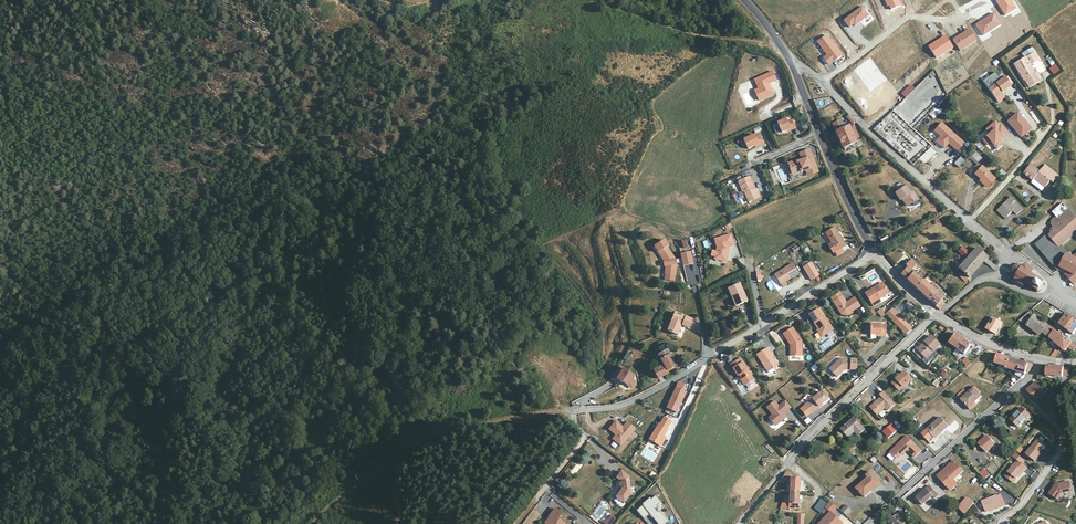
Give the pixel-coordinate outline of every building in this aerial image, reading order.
[(1035,51),(1032,47),(1023,53),(1025,57),(1014,64),(1024,80),(1025,80),(1030,88),(1041,81),(1031,64),(1040,58),(1035,51)] [(1046,57),(1052,66),(1056,64),(1050,55),(1046,57)] [(984,80),(989,87),(1001,79),(996,71),(984,80)] [(759,89),(755,90),(760,101),(774,94),(770,84),(777,80),(773,72),(755,79),(759,89)] [(1001,79),(989,87),(999,101),(1006,96),(1002,91),(1012,84),(1006,76),(1001,79)] [(906,97),(915,88),(911,84),(902,93),(906,97)] [(1035,108),(1029,112),(1039,125),(1045,121),(1035,108)] [(1018,111),(1008,120),(1022,136),(1032,128),(1018,111)] [(791,129),(792,131),(796,129),(792,120),(788,122),(787,119),(778,123),(782,133),(787,131),(791,129)] [(842,120),(833,124),(842,142),(840,143),(844,151),(847,150),(849,155),(861,149),(850,126),(845,128),(842,120)] [(991,141),(997,148),(1003,143),(1001,140),(1010,133),(1001,123),(999,124),(996,120),(986,128),(989,133),(983,138),(988,144),(991,141)] [(958,151),(966,142),(942,121),(934,130),(940,136),(936,141),(945,148),(949,143),(958,151)] [(759,144),(760,146),(764,144),(760,135),(756,137),(755,134),(746,138),(750,148),(755,146),(759,144)] [(803,159),(813,155),(811,149),(800,153),(803,159)] [(977,152),(971,159),(977,164),(983,158),(977,152)] [(819,172),(813,155),(803,159),(799,160),(796,162),(789,164),(792,173),(801,170),(801,172),(807,170),(812,168),(814,174),(819,172)] [(962,157),(955,164),(959,168),(962,166),(963,167),(968,163),(962,157)] [(1036,178),(1047,186),(1052,180),(1054,182),(1059,176),(1046,165),(1041,170),(1032,163),(1024,172),(1034,180),(1036,178)] [(982,165),(974,173),(990,188),(998,180),(982,165)] [(999,172),(1005,178),(1008,174),(1002,169),(999,172)] [(751,177),(738,182),(743,195),(746,194),(749,202),(761,197),(757,187),(755,188),(751,177)] [(1044,190),(1047,186),(1036,178),(1034,180),(1044,190)] [(908,201),(913,208),(923,202),(919,194),(917,195),(912,189),(901,195),(906,202),(908,201)] [(1008,201),(997,211),(1004,219),(1009,215),(1013,218),(1018,213),(1008,201)] [(1063,246),(1075,233),(1075,215),(1065,202),(1054,211),(1057,215),(1062,220),(1059,224),(1058,223),(1055,225),(1052,228),(1052,230),(1053,231),(1050,234),(1051,236),(1049,238),(1047,236),(1039,243),(1042,247),(1049,255),(1051,254),(1057,261),(1060,255),(1062,255),(1062,253),(1066,255),(1069,253),(1063,246)] [(1062,220),(1057,215),(1053,218),(1053,222),(1055,225),(1058,223),(1059,224),(1062,220)] [(836,227),(826,233),(832,244),(829,246),(833,252),(846,244),(836,227)] [(731,234),(715,240),(718,247),(717,251),(713,250),(712,256),(715,257),(715,260),(727,263),(730,247),(735,245),(731,234)] [(665,239),(655,246),(665,261),(666,268),(665,274),(666,274),(665,280),(675,281),(676,275),(677,275),(678,266),(677,259),(668,247),(670,246),(665,239)] [(877,244),(882,253),(889,249),(884,240),(877,244)] [(918,259),(924,253),(919,247),(912,253),(918,259)] [(1041,248),(1056,264),(1057,261),(1051,254),(1049,255),(1042,247),(1041,248)] [(987,260),(976,251),(970,257),(967,255),(963,260),(966,263),(958,271),(969,281),(987,260)] [(692,252),(681,254),(684,266),(694,264),(692,252)] [(1074,256),(1069,253),(1066,255),(1062,253),(1062,255),(1060,255),(1057,261),(1061,265),(1067,271),(1065,273),(1075,285),(1075,284),(1075,254),(1074,256)] [(904,273),(899,277),(915,291),(923,283),(911,273),(916,267),(910,261),(902,271),(904,273)] [(812,280),(820,276),(811,262),(803,267),(812,280)] [(795,263),(776,274),(786,289),(792,285),(789,282),(801,274),(795,263)] [(1037,270),(1028,265),(1027,265),(1026,266),(1025,268),(1021,266),(1018,266),(1016,267),(1014,269),(1014,273),(1010,279),(1017,283),(1017,282),(1025,287),(1027,284),(1040,292),(1046,282),(1034,274),(1037,270)] [(771,280),(766,284),(771,291),(776,287),(771,280)] [(923,283),(915,291),(922,297),(930,288),(923,283)] [(930,288),(922,297),(928,302),(938,291),(932,286),(930,288)] [(738,288),(728,292),(731,302),(729,303),(733,313),(745,308),(738,288)] [(871,294),(870,293),(862,298),(868,308),(885,297),(879,289),(871,294)] [(938,291),(928,302),(939,312),(943,306),(941,303),(944,299),(942,296),(943,295),(938,291)] [(886,313),(903,297),(899,292),(881,309),(886,313)] [(846,314),(848,317),(857,312),(852,303),(844,308),(837,296),(828,302),(838,319),(846,314)] [(814,313),(806,318),(816,334),(815,335),(818,340),(830,333),(822,319),(819,321),(814,313)] [(1044,332),(1051,337),(1056,330),(1053,328),(1036,314),(1027,325),(1041,336),(1044,332)] [(1075,318),(1068,314),(1061,323),(1068,328),(1075,318)] [(691,324),(674,317),(668,330),(670,330),(668,336),(676,339),(680,331),(687,333),(691,324)] [(896,323),(902,331),(909,326),(903,318),(896,323)] [(1075,318),(1068,328),(1075,333),(1075,331),(1075,319),(1075,318)] [(992,319),(985,331),(995,336),(1002,325),(992,319)] [(1059,326),(1056,330),(1063,334),(1068,328),(1061,323),(1059,326)] [(868,328),(866,330),(866,339),(882,339),(882,327),(868,328)] [(952,336),(954,331),(948,328),(945,333),(952,336)] [(1075,333),(1068,328),(1063,334),(1066,337),(1070,339),(1075,333)] [(1056,330),(1051,337),(1059,345),(1066,337),(1063,334),(1056,330)] [(788,348),(790,360),(799,359),(797,345),(790,331),(780,337),(787,348),(788,348)] [(923,338),(914,347),(915,347),(912,351),(925,365),(928,362),(925,359),(940,346),(932,336),(926,341),(923,338)] [(955,336),(948,345),(955,351),(962,342),(955,336)] [(1066,337),(1059,345),(1066,351),(1068,350),(1073,341),(1070,339),(1066,337)] [(962,342),(955,351),(963,357),(970,348),(962,342)] [(763,349),(753,356),(763,373),(774,366),(763,349)] [(1055,350),(1050,358),(1056,359),(1058,353),(1055,350)] [(1012,358),(1000,353),(997,362),(1008,367),(1009,367),(1012,358)] [(665,355),(655,360),(659,370),(651,374),(654,383),(666,377),(665,375),(673,371),(665,355)] [(1022,362),(1012,358),(1009,367),(1009,369),(1019,372),(1022,362)] [(962,369),(964,372),(966,371),(969,368),(962,360),(959,363),(963,368),(962,369)] [(853,362),(838,361),(826,371),(833,379),(842,373),(853,373),(853,362)] [(1036,364),(1022,362),(1019,372),(1020,372),(1018,378),(1024,379),(1029,374),(1030,370),(1033,370),(1036,364)] [(734,376),(741,386),(750,382),(738,363),(728,370),(733,377),(734,376)] [(815,364),(810,367),(814,372),(819,368),(815,364)] [(1066,367),(1050,365),(1049,375),(1065,376),(1065,373),(1066,367)] [(620,366),(614,377),(633,388),(637,382),(634,380),(636,376),(620,366)] [(898,376),(895,380),(896,381),(893,385),(900,392),(904,388),(905,389),(910,385),(909,384),(912,381),(905,373),(901,377),(898,376)] [(740,388),(741,386),(734,376),(733,377),(740,388)] [(1038,379),(1028,388),(1038,400),(1049,392),(1038,379)] [(686,391),(677,388),(668,408),(677,412),(686,391)] [(973,389),(960,400),(969,408),(974,404),(975,405),(982,398),(973,389)] [(817,395),(810,399),(813,404),(809,407),(806,404),(800,408),(807,417),(816,411),(815,409),(822,404),(817,395)] [(896,404),(887,395),(882,399),(879,397),(868,407),(877,416),(885,409),(888,411),(896,404)] [(783,413),(788,409),(783,400),(776,405),(773,401),(763,407),(766,412),(762,416),(771,426),(784,416),(783,413)] [(1020,408),(1010,418),(1017,426),(1028,416),(1020,408)] [(807,425),(812,421),(809,417),(804,421),(807,425)] [(647,439),(658,446),(661,442),(659,440),(661,438),(666,429),(661,426),(664,422),(659,418),(647,439)] [(854,419),(841,430),(849,440),(858,433),(861,435),(865,431),(854,419)] [(941,420),(927,433),(936,442),(950,429),(941,420)] [(616,421),(610,430),(616,435),(613,439),(621,446),(636,429),(628,422),(623,427),(616,421)] [(882,432),(888,439),(899,429),(892,423),(882,432)] [(987,434),(979,442),(987,451),(996,443),(987,434)] [(1035,437),(1022,453),(1034,462),(1039,456),(1037,453),(1044,444),(1035,437)] [(898,457),(900,459),(907,452),(914,459),(921,453),(906,438),(890,454),(895,459),(898,457)] [(1023,462),(1013,454),(1010,457),(1015,461),(1006,474),(1016,482),(1026,469),(1021,466),(1023,462)] [(953,461),(937,475),(950,491),(961,481),(957,476),(963,470),(953,461)] [(980,473),(984,478),(989,474),(985,469),(980,473)] [(626,473),(620,479),(623,482),(621,485),(620,487),(624,491),(618,497),(625,503),(633,496),(633,480),(626,473)] [(788,486),(787,494),(798,495),(798,482),(792,481),(791,478),(783,473),(779,478),(788,486)] [(865,499),(881,485),(870,473),(866,477),(868,479),(857,490),(865,499)] [(1013,486),(1016,482),(1006,474),(1003,478),(1013,486)] [(929,485),(915,497),(921,505),(931,496),(934,498),(937,495),(929,485)] [(1054,485),(1047,495),(1056,500),(1060,495),(1070,493),(1068,486),(1060,487),(1054,485)] [(1001,491),(982,497),(986,510),(1005,503),(1001,491)] [(798,495),(787,494),(786,500),(782,500),(778,511),(797,512),(798,495)] [(638,511),(645,519),(650,514),(659,523),(664,523),(668,521),(660,512),(658,513),(654,508),(656,506),(657,507),(661,503),(656,497),(652,500),(651,498),(644,504),(644,505),(638,511)] [(967,498),(959,509),(965,516),(968,512),(974,504),(967,498)] [(841,511),(846,516),(850,511),(845,505),(841,511)] [(559,519),(563,514),(556,508),(549,517),(550,518),(545,523),(566,523),(559,519)] [(890,520),(894,523),(901,523),(905,521),(908,523),(912,520),(902,509),(890,520)] [(829,514),(819,523),(840,523),(829,514)]
